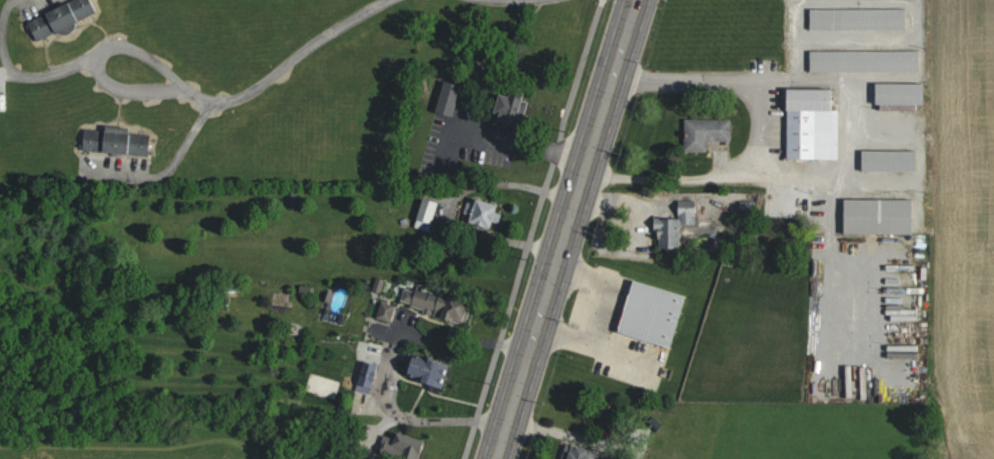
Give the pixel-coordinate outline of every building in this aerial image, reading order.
[(98,11),(93,0),(71,0),(27,21),(36,40),(98,11)] [(905,8),(810,8),(810,29),(905,29),(905,8)] [(918,50),(810,50),(810,71),(918,71),(918,50)] [(453,115),(460,84),(442,80),(435,111),(453,115)] [(923,82),(874,82),(874,104),(923,104),(923,82)] [(838,109),(831,109),(831,88),(786,88),(785,158),(838,158),(838,109)] [(513,125),(522,100),(499,92),(491,117),(513,125)] [(730,140),(730,118),(684,118),(684,150),(707,150),(707,140),(730,140)] [(83,126),(82,150),(148,155),(150,131),(83,126)] [(915,150),(861,150),(861,171),(915,171),(915,150)] [(416,226),(432,228),(436,201),(420,198),(416,226)] [(469,223),(496,226),(498,203),(471,200),(469,223)] [(843,234),(911,234),(911,200),(843,200),(843,234)] [(695,224),(694,207),(677,207),(677,219),(655,219),(655,249),(679,249),(679,224),(695,224)] [(685,295),(631,281),(617,333),(671,348),(685,295)] [(463,324),(470,302),(406,282),(399,304),(463,324)] [(376,317),(390,321),(395,306),(381,301),(376,317)] [(405,378),(441,387),(447,363),(411,354),(405,378)] [(355,390),(370,394),(376,365),(362,362),(355,390)] [(425,440),(396,432),(389,456),(400,458),(420,458),(425,440)] [(566,443),(561,458),(599,458),(601,453),(566,443)]
